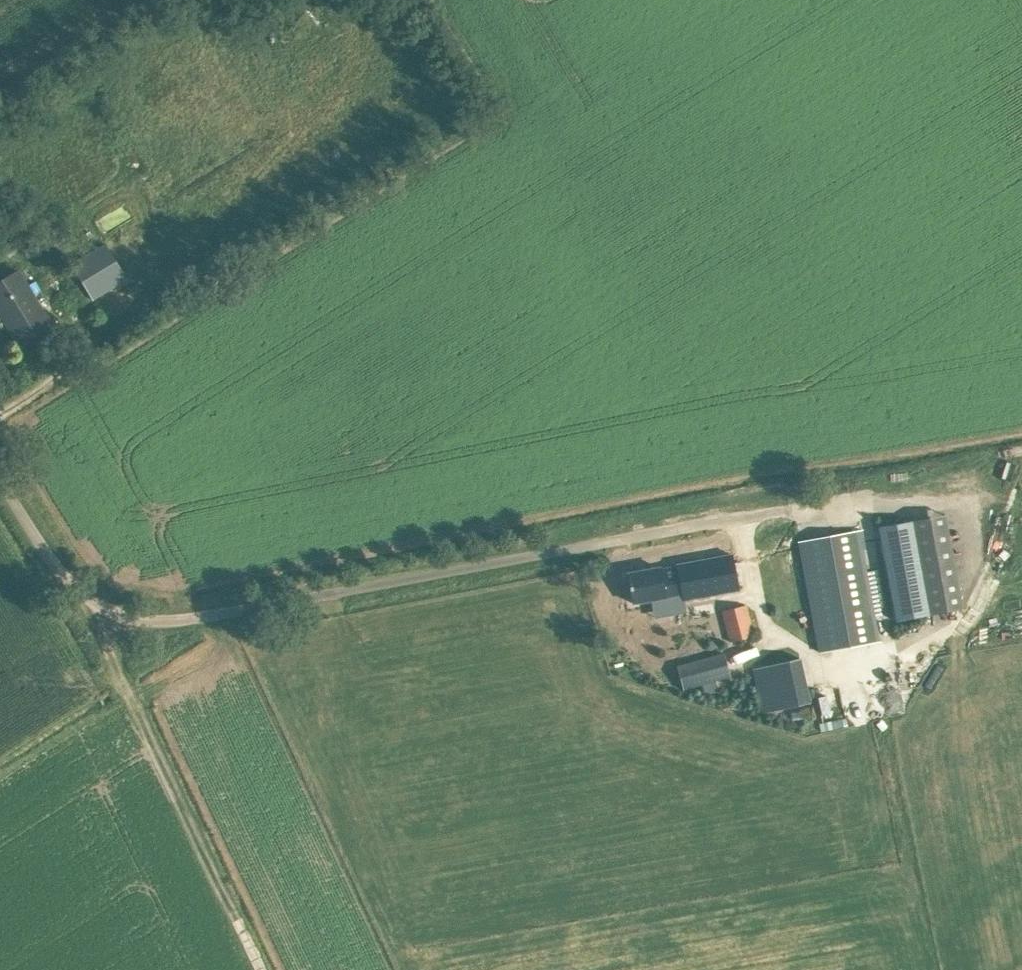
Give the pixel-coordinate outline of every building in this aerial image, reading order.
[(80,247),(109,298),(169,265),(140,213),(80,247)] [(6,315),(3,316),(19,343),(50,324),(18,272),(4,280),(0,282),(0,305),(6,315)] [(879,527),(895,620),(928,615),(912,521),(879,527)] [(799,541),(820,652),(879,641),(859,537),(863,536),(862,530),(799,541)] [(739,589),(736,574),(733,554),(676,564),(677,565),(661,568),(661,567),(627,574),(632,602),(666,596),(664,584),(680,581),(683,600),(739,589)] [(723,610),(731,642),(754,636),(746,605),(723,610)] [(677,665),(684,689),(731,675),(724,652),(677,665)] [(753,668),(762,713),(811,703),(801,657),(753,668)] [(819,723),(821,731),(846,725),(844,718),(819,723)]
